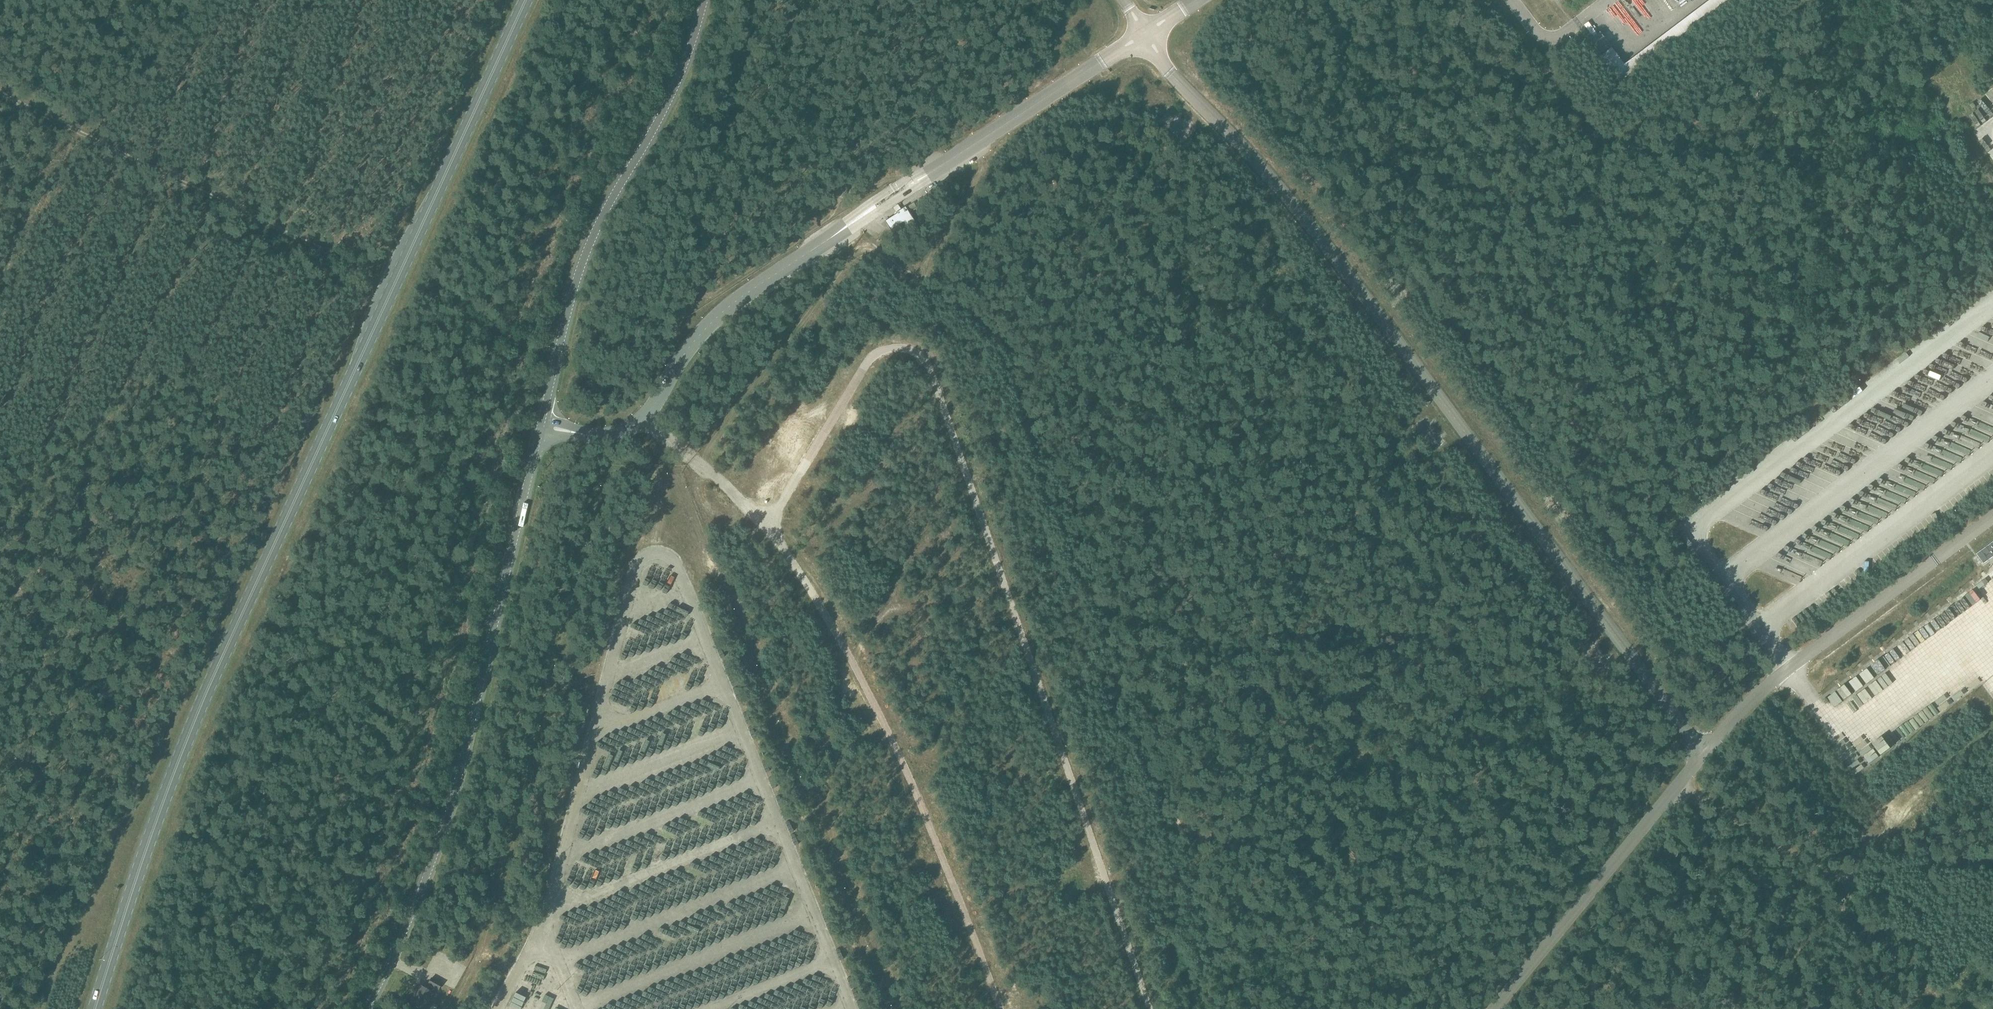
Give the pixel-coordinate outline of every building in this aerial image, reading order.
[(1610,46),(1600,32),(1590,40),(1600,54),(1610,46)] [(897,213),(885,221),(891,230),(891,231),(903,223),(906,227),(915,221),(906,206),(899,210),(899,211),(898,211),(897,212),(897,213)] [(166,791),(176,765),(171,763),(161,789),(166,791)]
